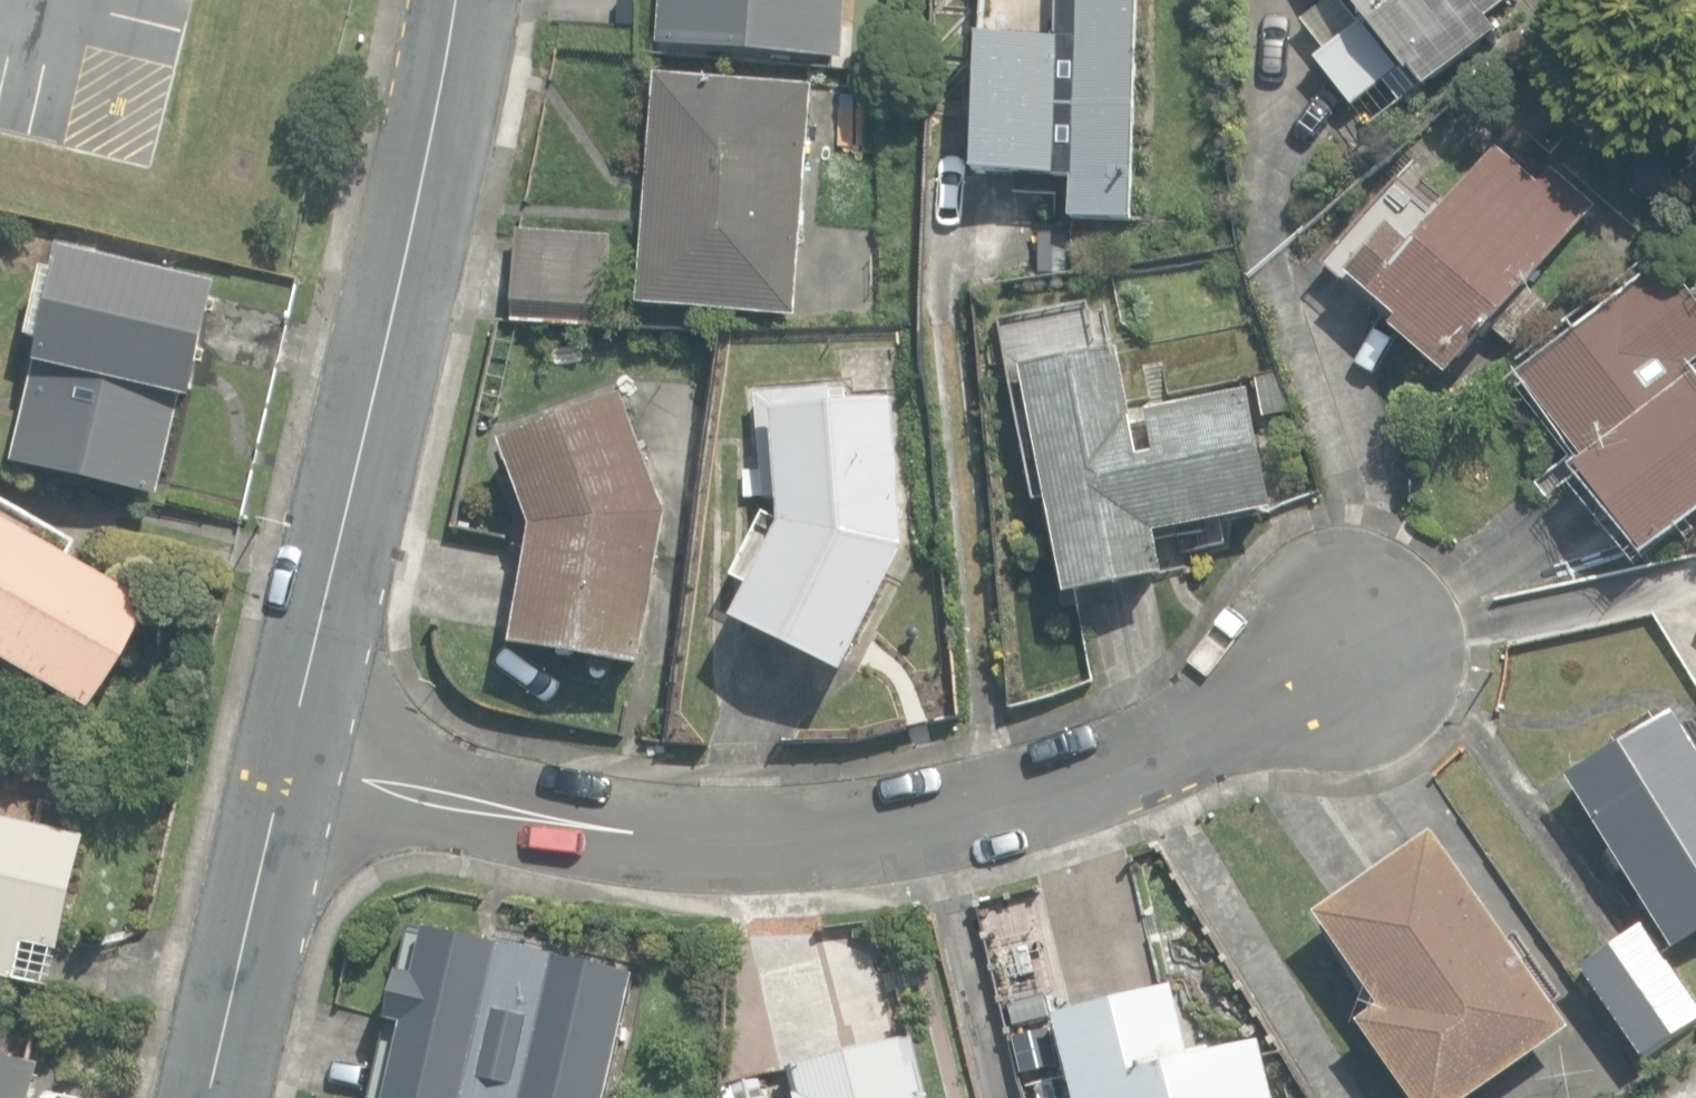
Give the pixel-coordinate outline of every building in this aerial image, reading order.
[(841,59),(846,0),(660,0),(657,44),(841,59)] [(1131,219),(1136,0),(1055,0),(1054,35),(978,33),(975,173),(1072,175),(1071,218),(1131,219)] [(1365,19),(1314,59),(1352,107),(1403,67),(1421,90),(1493,33),(1482,19),(1507,0),(1349,0),(1365,19)] [(636,304),(795,315),(812,85),(653,73),(636,304)] [(1325,262),(1455,370),(1490,328),(1510,346),(1544,305),(1526,290),(1597,204),(1550,166),(1538,181),(1495,144),(1447,201),(1440,195),(1432,205),(1396,176),(1325,262)] [(513,321),(603,325),(607,232),(517,227),(513,321)] [(14,463),(160,497),(184,396),(194,398),(220,285),(66,249),(60,273),(47,270),(32,336),(43,339),(14,463)] [(1641,553),(1695,511),(1695,372),(1691,364),(1695,360),(1695,306),(1662,261),(1620,292),(1621,296),(1519,376),(1583,458),(1573,465),(1641,553)] [(1047,497),(1067,598),(1165,578),(1157,534),(1274,511),(1256,416),(1251,390),(1250,391),(1240,392),(1148,410),(1156,454),(1141,457),(1120,347),(1112,349),(1110,338),(1009,357),(1036,499),(1047,497)] [(1256,379),(1265,418),(1292,414),(1279,373),(1256,379)] [(734,619),(845,674),(906,548),(895,400),(831,406),(830,386),(755,393),(765,496),(779,493),(780,517),(773,514),(741,582),(750,586),(734,619)] [(517,645),(646,672),(673,518),(628,398),(504,443),(529,512),(522,517),(519,547),(533,548),(517,645)] [(95,710),(155,602),(71,555),(77,544),(77,542),(0,500),(0,656),(95,710)] [(1673,950),(1695,936),(1695,750),(1674,714),(1568,779),(1673,950)] [(17,977),(25,942),(61,950),(87,837),(0,817),(0,973),(17,977)] [(1411,1097),(1469,1097),(1571,1027),(1433,830),(1315,913),(1379,1005),(1357,1021),(1411,1097)] [(1642,1060),(1695,1023),(1695,998),(1645,921),(1579,965),(1642,1060)] [(639,975),(426,928),(415,975),(401,972),(390,1022),(405,1026),(389,1097),(611,1097),(639,975)] [(1266,1047),(1194,1063),(1177,990),(1057,1017),(1071,1078),(1076,1097),(1278,1097),(1266,1047)] [(921,1096),(927,1094),(920,1067),(911,1069),(905,1041),(791,1068),(798,1097),(921,1097),(921,1096)] [(45,1063),(0,1053),(0,1097),(37,1097),(45,1063)] [(1040,1097),(1075,1097),(1070,1078),(1037,1086),(1040,1097)]
